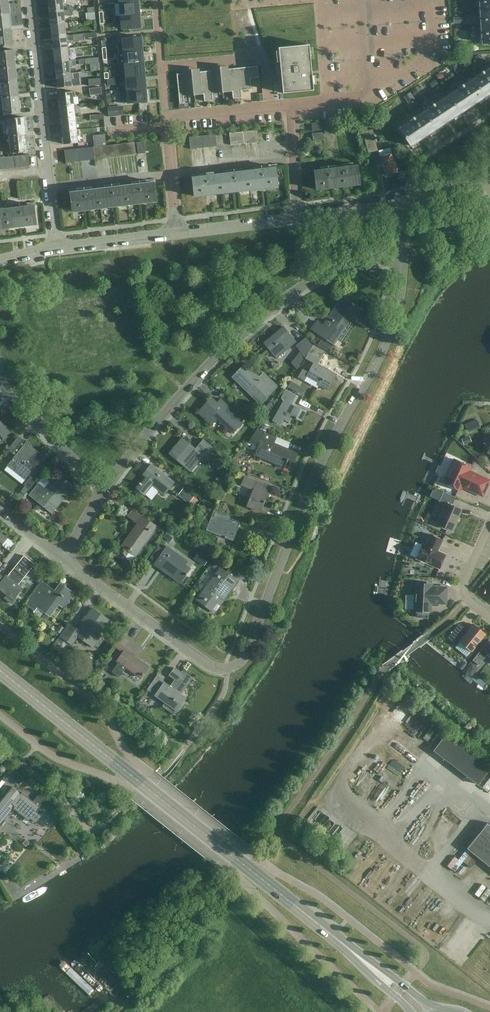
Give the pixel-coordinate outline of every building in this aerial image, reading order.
[(8,0),(0,0),(0,15),(10,14),(8,0)] [(63,10),(63,3),(65,3),(65,0),(48,0),(50,12),(64,11),(63,10)] [(479,12),(489,11),(489,0),(478,0),(479,12)] [(139,2),(120,4),(121,16),(140,15),(139,2)] [(51,25),(65,23),(64,16),(73,15),(72,9),(63,10),(64,11),(50,12),(51,25)] [(479,12),(481,43),(483,43),(489,43),(489,11),(479,12)] [(10,14),(0,15),(0,47),(13,45),(10,14)] [(141,28),(140,15),(121,16),(116,17),(117,23),(121,23),(122,29),(141,28)] [(66,36),(66,35),(65,28),(68,28),(68,23),(65,23),(51,25),(52,37),(66,36)] [(68,48),(67,41),(70,41),(69,35),(66,35),(66,36),(52,37),(54,50),(68,48)] [(124,52),(143,50),(142,38),(123,39),(123,46),(119,46),(119,52),(124,52)] [(314,90),(309,44),(279,47),(283,93),(314,90)] [(69,61),(68,53),(71,53),(71,48),(68,48),(54,50),(55,63),(69,61)] [(14,49),(0,51),(0,66),(0,67),(0,70),(1,70),(1,76),(0,76),(0,77),(1,83),(17,82),(14,49)] [(143,50),(124,52),(125,65),(144,63),(143,50)] [(475,57),(479,63),(484,59),(480,53),(475,57)] [(462,60),(466,66),(471,62),(468,56),(462,60)] [(69,61),(55,63),(57,75),(71,73),(70,66),(76,65),(76,60),(69,61)] [(144,63),(125,65),(126,77),(145,76),(144,63)] [(250,79),(260,78),(259,66),(235,69),(238,98),(242,98),(241,91),(252,90),(250,79)] [(233,99),(238,98),(235,69),(220,70),(223,93),(233,92),(233,99)] [(213,93),(223,93),(220,70),(206,71),(209,101),(213,101),(213,93)] [(475,80),(487,100),(489,98),(489,70),(475,80)] [(205,102),(209,101),(206,71),(192,73),(194,95),(204,94),(205,102)] [(444,77),(441,72),(436,76),(440,80),(444,77)] [(58,88),(72,86),(71,79),(74,78),(73,73),(71,73),(57,75),(58,88)] [(184,96),(194,95),(192,73),(177,74),(180,104),(185,103),(184,96)] [(145,76),(126,77),(127,90),(146,88),(145,76)] [(89,79),(89,86),(101,85),(100,78),(89,79)] [(430,83),(434,89),(440,85),(436,80),(430,83)] [(481,104),(487,100),(475,80),(450,97),(463,116),(470,112),(468,109),(471,107),(471,104),(474,102),(476,103),(479,102),(481,104)] [(20,114),(17,82),(1,83),(1,91),(3,91),(3,96),(2,97),(2,100),(4,99),(4,105),(3,105),(4,115),(20,114)] [(146,88),(127,90),(120,90),(122,103),(128,102),(128,103),(147,101),(146,88)] [(74,104),(73,97),(76,97),(75,92),(59,93),(60,106),(74,105),(74,104)] [(404,96),(410,105),(416,101),(410,92),(404,96)] [(456,121),(463,116),(450,97),(425,113),(438,132),(445,128),(443,125),(446,123),(445,121),(449,119),(451,120),(454,118),(456,121)] [(75,117),(75,110),(77,109),(77,104),(74,104),(74,105),(60,106),(61,119),(75,117)] [(124,115),(124,110),(114,111),(114,106),(108,107),(109,116),(124,115)] [(431,137),(438,132),(425,113),(401,129),(412,146),(412,145),(414,148),(420,144),(418,141),(421,139),(421,137),(425,135),(427,136),(429,134),(431,137)] [(63,131),(77,130),(77,129),(76,122),(83,122),(82,116),(75,117),(61,119),(63,131)] [(28,152),(24,117),(7,119),(9,129),(10,129),(10,134),(9,135),(10,138),(11,137),(11,143),(10,143),(11,153),(28,152)] [(324,122),(325,134),(337,133),(336,121),(324,122)] [(324,130),(323,122),(312,123),(312,131),(324,130)] [(64,144),(78,143),(77,135),(80,135),(80,129),(77,129),(77,130),(63,131),(64,144)] [(378,150),(373,129),(363,132),(368,153),(378,150)] [(252,143),(258,142),(257,130),(250,131),(252,143)] [(238,144),(245,143),(244,131),(237,132),(238,144)] [(245,143),(252,143),(250,131),(244,131),(245,143)] [(231,145),(238,144),(237,132),(230,133),(231,145)] [(323,132),(312,133),(313,141),(324,140),(323,132)] [(107,145),(105,134),(93,135),(95,146),(107,145)] [(191,149),(197,148),(196,136),(189,137),(191,149)] [(145,153),(144,141),(137,142),(138,154),(145,153)] [(129,155),(136,154),(135,142),(128,143),(129,155)] [(122,156),(129,155),(128,143),(121,144),(122,156)] [(108,158),(115,157),(114,144),(107,145),(108,158)] [(115,157),(122,156),(121,144),(114,144),(115,157)] [(101,158),(108,158),(107,145),(100,146),(101,158)] [(94,159),(101,158),(100,146),(93,147),(94,159)] [(87,160),(94,159),(93,147),(86,148),(87,160)] [(392,153),(391,147),(379,151),(380,156),(385,175),(398,171),(393,153),(392,153)] [(80,161),(87,160),(86,148),(79,149),(80,161)] [(66,163),(73,162),(72,149),(65,150),(66,163)] [(73,162),(80,161),(79,149),(72,149),(73,162)] [(16,168),(23,167),(21,155),(15,156),(16,168)] [(23,167),(30,166),(28,155),(21,155),(23,167)] [(9,169),(16,168),(15,156),(8,157),(9,169)] [(2,169),(9,169),(8,157),(1,158),(2,169)] [(353,166),(353,163),(342,164),(342,167),(345,186),(360,184),(358,165),(353,166)] [(250,189),(262,188),(278,186),(276,164),(254,166),(254,169),(248,170),(250,189)] [(336,168),(336,165),(314,167),(317,189),(345,186),(342,167),(336,168)] [(242,171),(241,168),(226,170),(227,173),(220,174),(223,193),(250,189),(248,170),(242,171)] [(214,175),(213,172),(192,174),(195,196),(223,193),(220,174),(214,175)] [(129,204),(140,203),(156,201),(154,179),(132,182),(133,185),(126,185),(129,204)] [(120,186),(119,183),(105,185),(105,188),(99,189),(101,208),(129,204),(126,185),(120,186)] [(92,190),(92,187),(70,189),(73,211),(101,208),(99,189),(92,190)] [(9,227),(22,226),(36,224),(33,202),(12,205),(12,208),(6,208),(9,227)] [(6,208),(6,205),(0,206),(0,228),(9,227),(6,208)] [(323,326),(317,322),(312,328),(334,344),(353,316),(356,318),(362,310),(346,299),(340,306),(337,304),(328,318),(329,318),(323,326)] [(283,327),(264,343),(273,353),(277,358),(283,353),(296,342),(284,327),(283,327)] [(304,342),(303,341),(296,346),(300,352),(305,357),(305,358),(309,352),(312,346),(312,345),(308,339),(304,342)] [(318,344),(327,351),(331,345),(322,339),(318,344)] [(337,374),(317,364),(320,358),(323,353),(312,346),(309,352),(305,358),(314,362),(308,372),(302,369),(298,377),(304,380),(307,375),(320,382),(319,385),(328,390),(337,374)] [(259,378),(245,364),(233,377),(255,397),(261,403),(277,386),(273,382),(263,373),(259,378)] [(295,390),(298,385),(291,381),(288,386),(295,390)] [(298,396),(286,390),(281,399),(284,400),(273,420),(280,424),(284,418),(289,421),(292,415),(296,417),(297,418),(301,420),(306,411),(293,405),(298,396)] [(218,401),(212,397),(198,413),(211,425),(217,419),(233,434),(245,421),(221,399),(218,401)] [(471,432),(485,425),(482,418),(468,425),(471,432)] [(1,440),(10,433),(0,421),(0,442),(1,440)] [(294,461),(298,452),(273,442),(276,436),(257,428),(249,441),(259,445),(255,455),(285,468),(288,459),(294,461)] [(462,439),(465,445),(472,442),(469,436),(462,439)] [(43,457),(26,443),(23,440),(18,437),(8,449),(13,453),(14,451),(17,454),(8,466),(25,479),(43,457)] [(204,440),(196,449),(183,438),(170,454),(190,471),(201,458),(204,461),(214,449),(204,440)] [(294,448),(309,455),(311,449),(297,442),(294,448)] [(471,467),(455,459),(444,483),(460,490),(462,486),(483,496),(489,480),(469,471),(471,467)] [(224,467),(229,471),(232,466),(228,463),(224,467)] [(152,485),(164,495),(174,482),(151,465),(147,470),(151,473),(142,484),(140,483),(139,484),(141,485),(138,489),(145,495),(152,485)] [(29,495),(52,513),(73,487),(56,474),(44,489),(38,484),(29,495)] [(267,496),(268,497),(272,486),(244,476),(241,484),(253,489),(247,505),(261,511),(267,496)] [(30,477),(24,485),(30,489),(36,481),(30,477)] [(195,496),(184,488),(178,495),(189,503),(195,496)] [(456,497),(444,492),(439,503),(445,506),(437,523),(452,530),(461,509),(452,505),(456,497)] [(136,555),(157,526),(132,509),(128,515),(139,523),(129,538),(129,537),(123,546),(130,551),(126,556),(131,560),(135,555),(136,555)] [(233,540),(239,525),(227,521),(229,515),(214,509),(212,515),(206,530),(233,540)] [(169,530),(164,537),(170,541),(175,535),(169,530)] [(438,551),(443,540),(431,534),(426,545),(423,544),(422,545),(416,542),(410,555),(417,558),(416,559),(420,560),(421,562),(424,563),(425,562),(440,569),(446,554),(438,551)] [(158,546),(150,557),(156,562),(165,550),(158,546)] [(186,575),(187,575),(192,568),(183,562),(185,559),(167,546),(165,550),(156,562),(155,564),(181,582),(186,575)] [(200,552),(195,559),(204,565),(209,559),(200,552)] [(11,604),(23,589),(18,585),(35,564),(24,556),(6,579),(0,574),(0,590),(7,595),(4,598),(11,604)] [(219,564),(214,560),(209,566),(212,568),(216,568),(219,564)] [(220,567),(197,599),(212,610),(219,601),(217,600),(221,595),(224,597),(233,585),(231,583),(235,578),(236,579),(239,574),(230,567),(226,572),(220,567)] [(55,591),(42,582),(26,604),(34,610),(37,606),(51,616),(59,605),(65,609),(70,602),(68,601),(74,593),(61,584),(55,591)] [(432,585),(416,584),(415,585),(413,585),(412,594),(415,594),(414,610),(417,610),(417,617),(428,618),(428,611),(431,611),(431,605),(438,606),(438,603),(446,604),(447,587),(432,586),(432,585)] [(60,636),(55,642),(63,648),(68,641),(72,645),(78,636),(92,646),(92,645),(94,647),(102,635),(100,634),(110,620),(93,608),(78,630),(69,623),(60,636)] [(468,632),(459,624),(448,638),(457,645),(460,642),(472,651),(485,634),(474,624),(468,632)] [(56,630),(61,634),(64,628),(59,625),(56,630)] [(425,629),(420,625),(416,630),(421,634),(425,629)] [(140,649),(122,637),(116,646),(124,652),(117,661),(119,662),(112,672),(120,677),(127,667),(141,677),(143,675),(143,676),(145,674),(144,673),(148,667),(134,657),(140,649)] [(465,672),(469,675),(473,675),(478,668),(472,663),(465,672)] [(156,695),(166,702),(163,706),(176,715),(183,705),(181,704),(186,697),(181,693),(193,677),(184,671),(182,673),(175,668),(170,675),(177,680),(172,687),(165,682),(156,695)] [(436,732),(431,728),(423,738),(428,742),(436,732)] [(445,735),(440,731),(428,746),(434,750),(445,735)] [(434,750),(446,760),(458,744),(446,734),(434,750)] [(479,759),(467,775),(478,784),(489,769),(489,768),(479,759)] [(11,777),(19,784),(22,780),(10,770),(3,778),(7,781),(11,777)] [(13,786),(9,791),(6,788),(2,794),(5,796),(0,802),(0,820),(13,804),(31,819),(31,818),(36,823),(42,816),(37,812),(40,807),(33,801),(22,792),(21,793),(13,786)] [(33,801),(40,807),(47,798),(40,792),(33,801)] [(489,867),(489,826),(487,824),(467,849),(489,867)] [(461,869),(465,860),(457,857),(454,866),(461,869)]
